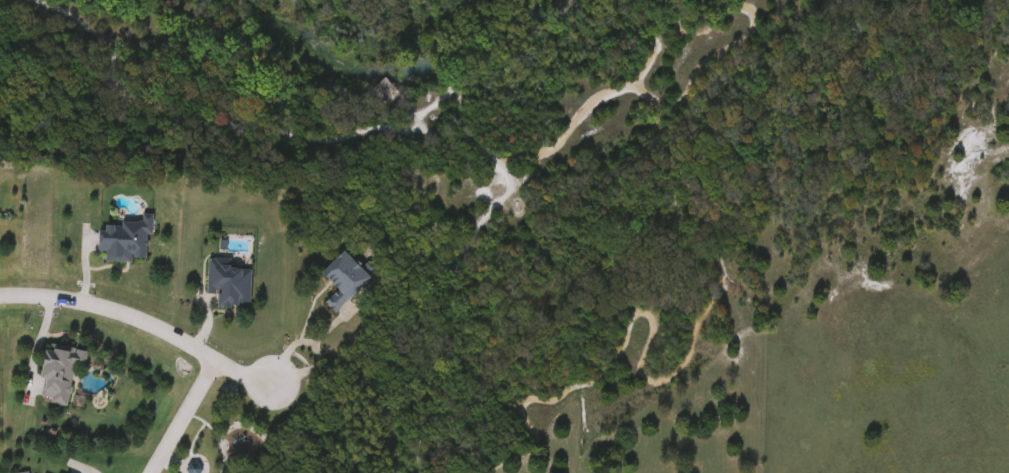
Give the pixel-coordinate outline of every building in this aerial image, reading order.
[(103,261),(104,252),(95,252),(96,226),(119,227),(119,222),(140,222),(140,214),(151,214),(150,235),(144,234),(143,262),(103,261)] [(319,274),(341,251),(368,277),(333,313),(323,303),(336,290),(319,274)] [(228,259),(228,269),(250,270),(248,308),(215,306),(215,295),(205,294),(206,258),(228,259)] [(65,405),(35,399),(45,344),(86,351),(83,366),(72,364),(65,405)]
